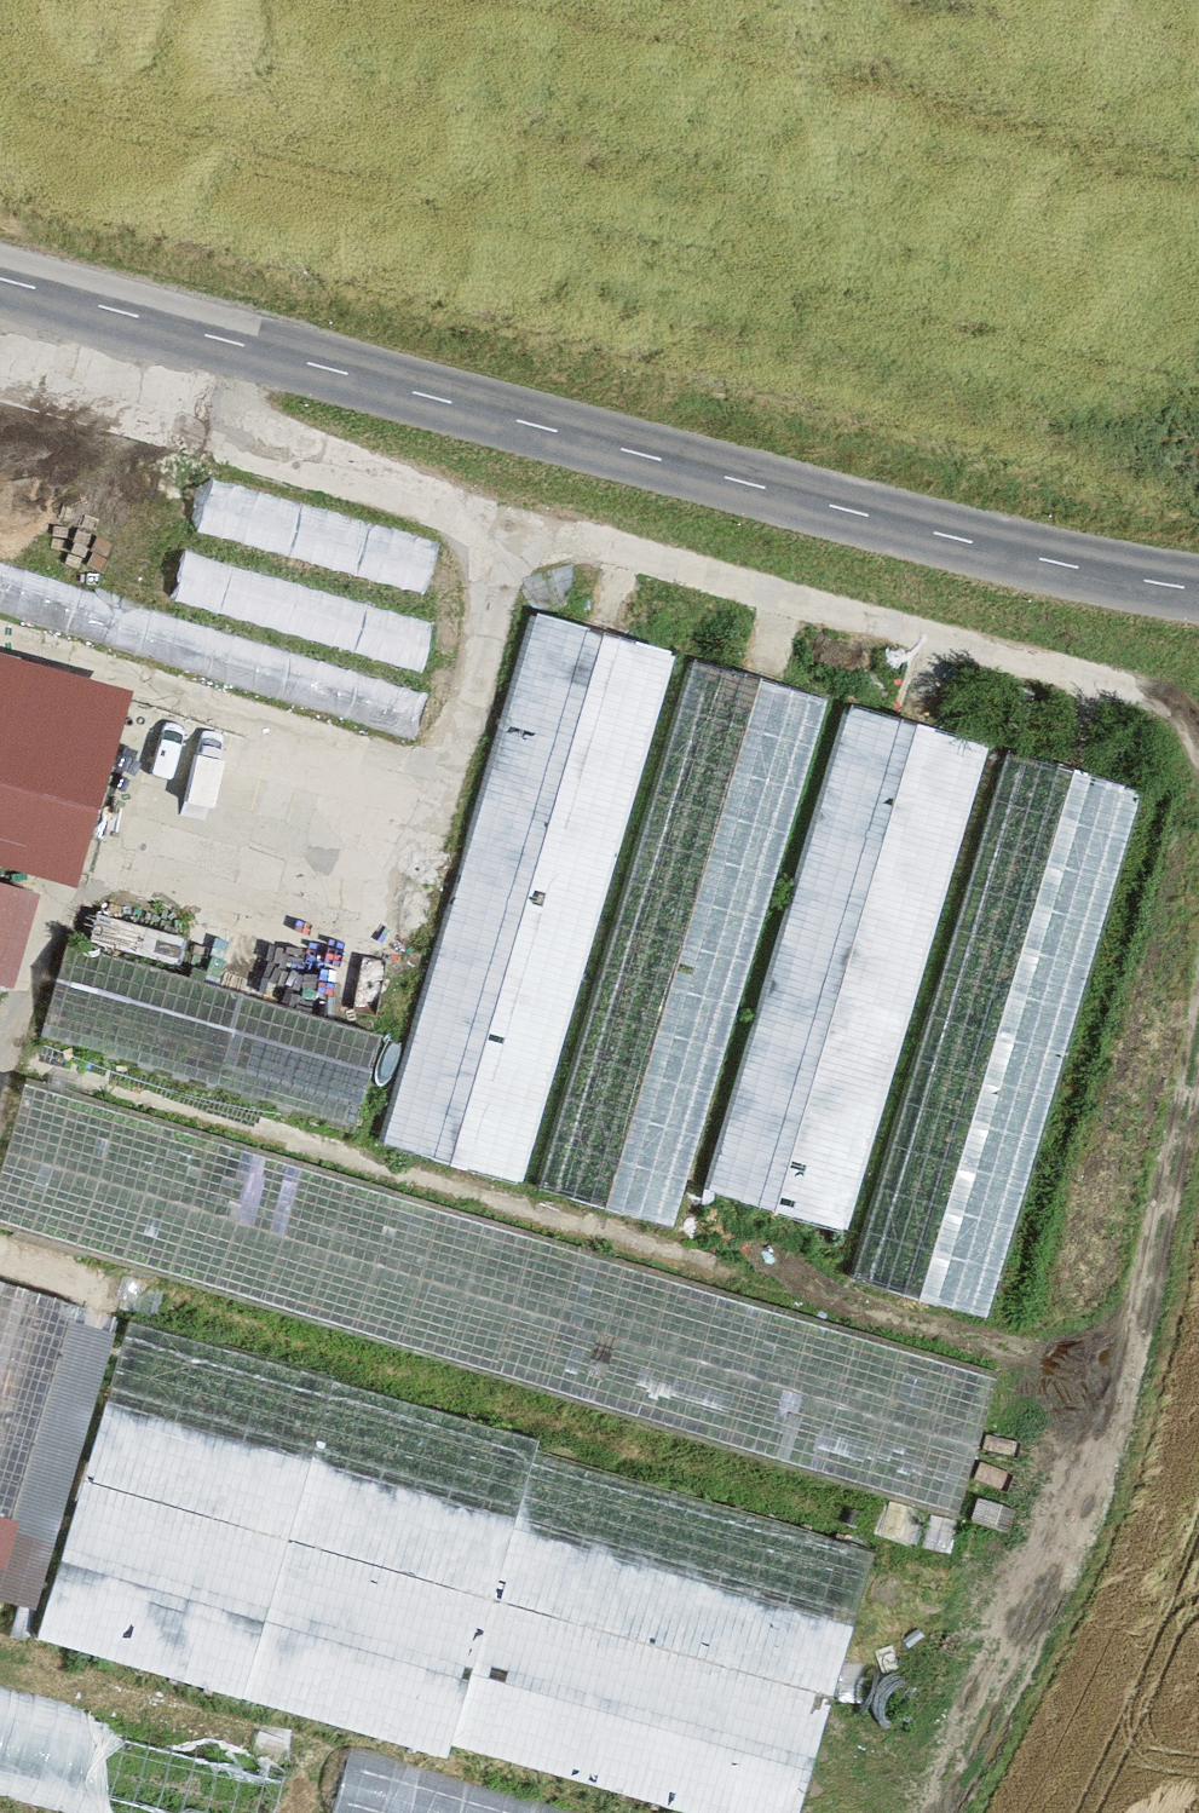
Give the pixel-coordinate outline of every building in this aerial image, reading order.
[(675,652),(535,617),(378,1139),(523,1182),(675,652)] [(832,696),(692,660),(535,1183),(680,1225),(832,696)] [(74,892),(128,698),(0,663),(0,872),(74,892)] [(992,744),(852,709),(709,1194),(852,1235),(992,744)] [(1146,786),(1006,750),(849,1273),(995,1316),(1146,786)] [(70,942),(46,1030),(348,1126),(376,1035),(70,942)] [(24,1085),(0,1169),(0,1225),(956,1512),(996,1380),(24,1085)] [(13,1518),(72,1319),(76,1303),(0,1280),(0,1514),(13,1518)] [(72,1319),(13,1518),(0,1514),(0,1596),(37,1606),(117,1338),(72,1319)] [(132,1319),(40,1637),(449,1762),(452,1743),(698,1812),(802,1812),(874,1551),(537,1450),(539,1440),(132,1319)] [(126,1812),(272,1812),(283,1764),(0,1704),(0,1786),(126,1812)] [(351,1757),(338,1812),(591,1812),(351,1757)]
